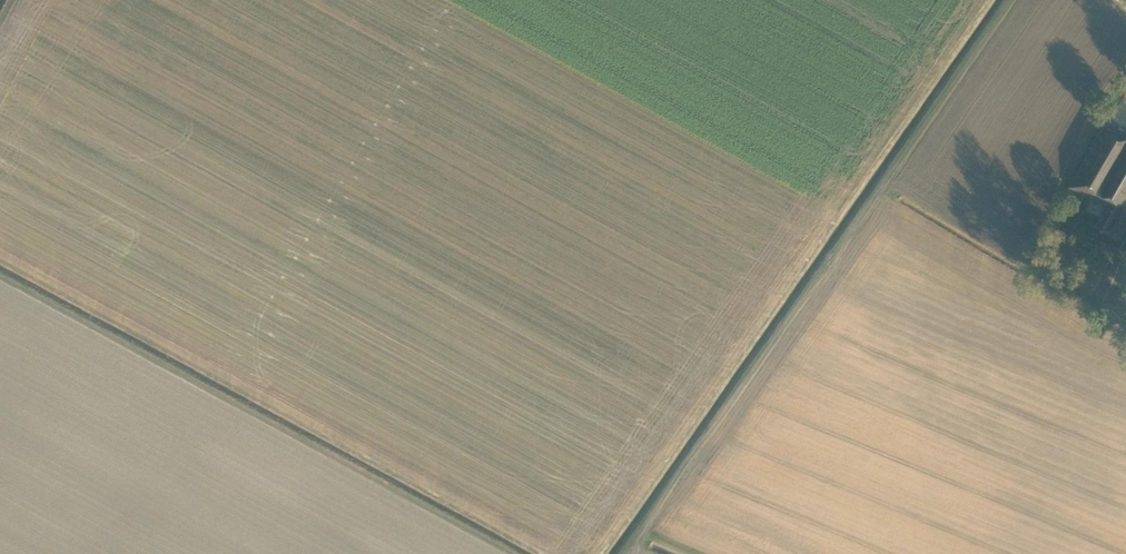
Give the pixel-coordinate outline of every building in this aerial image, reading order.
[(1097,221),(1095,225),(1108,233),(1110,229),(1123,206),(1125,207),(1125,133),(1106,122),(1069,186),(1106,205),(1097,221)]
